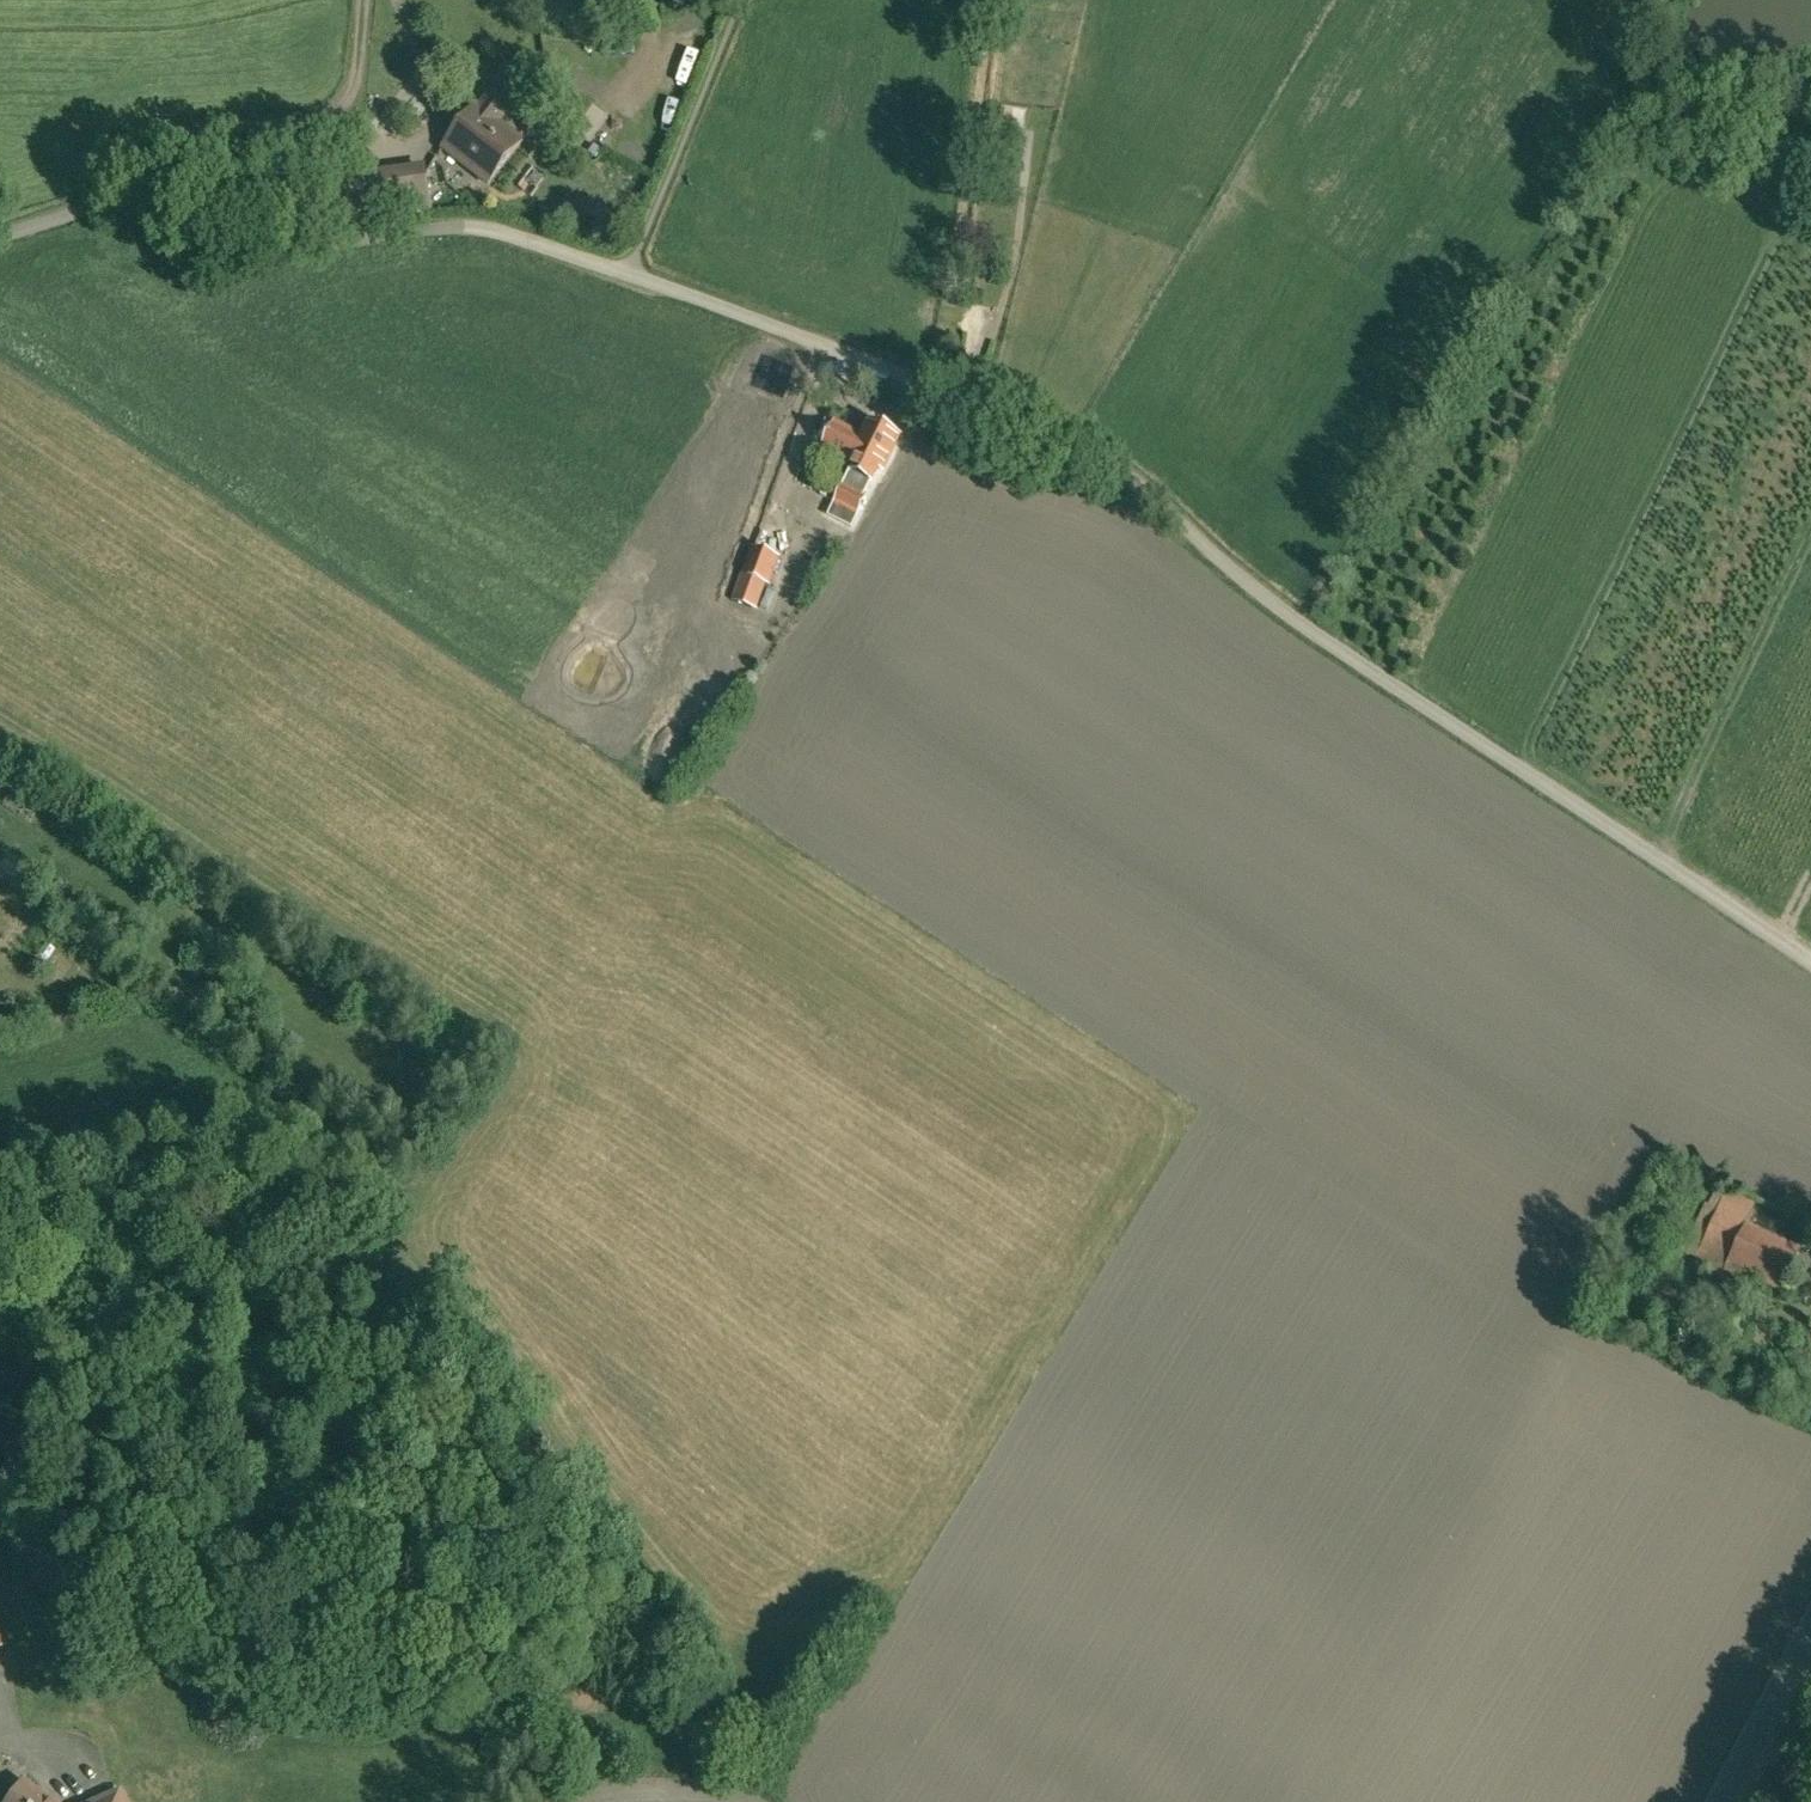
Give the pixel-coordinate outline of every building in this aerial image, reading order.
[(441,147),(488,185),(523,141),(499,122),(512,107),(492,91),(480,107),(476,104),(441,147)] [(430,208),(426,175),(329,188),(333,221),(430,208)] [(834,421),(819,451),(851,467),(833,502),(827,515),(850,526),(856,514),(866,494),(864,493),(870,479),(875,481),(881,468),(886,470),(903,435),(900,434),(901,430),(888,424),(887,428),(875,422),(868,437),(843,425),(834,421)] [(757,611),(766,584),(770,586),(781,558),(752,546),(731,601),(757,611)] [(44,944),(35,959),(45,967),(55,951),(44,944)] [(1685,1254),(1696,1259),(1694,1264),(1723,1276),(1722,1277),(1744,1287),(1748,1278),(1781,1293),(1801,1249),(1747,1224),(1749,1221),(1720,1208),(1719,1210),(1708,1206),(1685,1254)] [(22,1786),(10,1801),(44,1801),(22,1786)]
